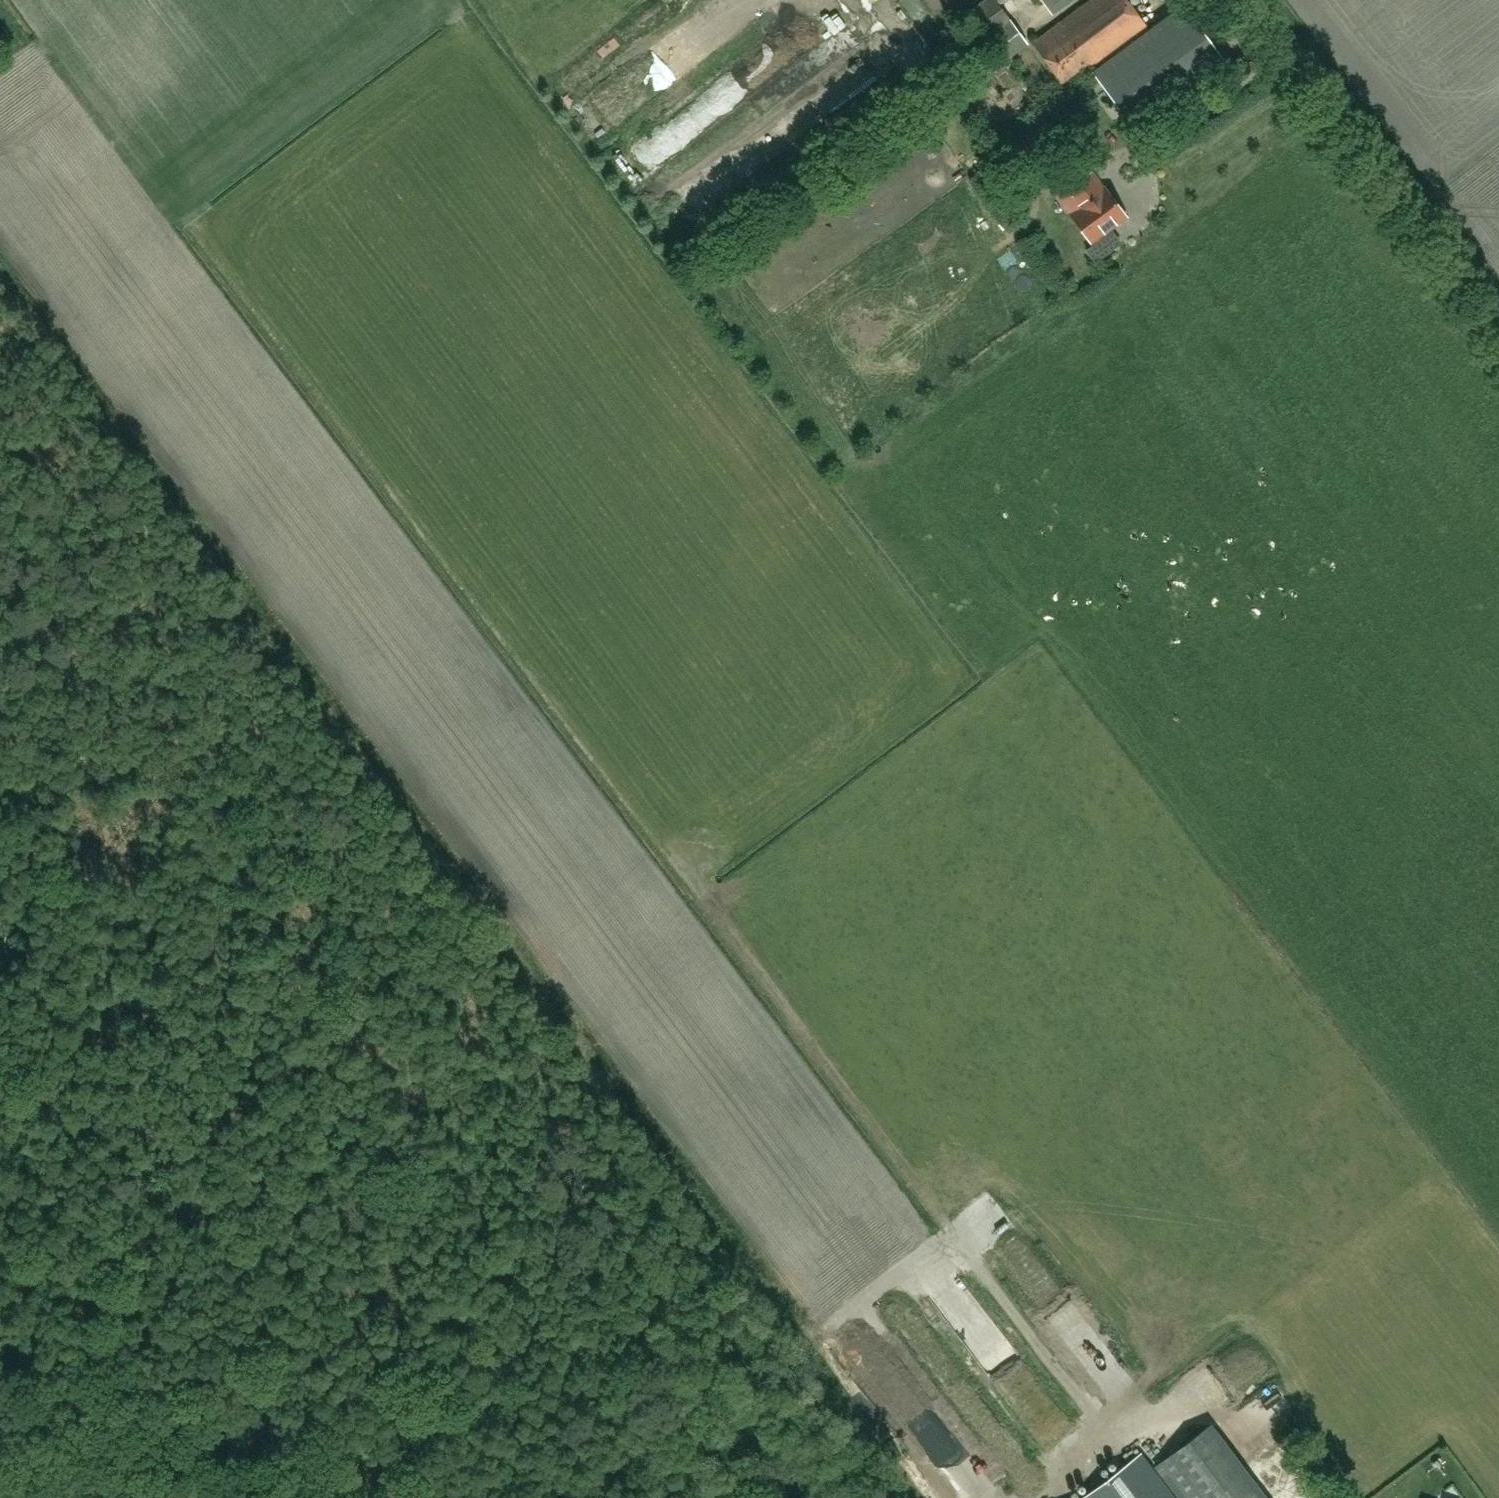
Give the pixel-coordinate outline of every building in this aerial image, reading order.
[(996,0),(983,0),(963,15),(981,39),(1009,17),(996,0)] [(1062,81),(1079,68),(1081,71),(1094,61),(1097,65),(1148,26),(1128,0),(1090,0),(1033,43),(1062,81)] [(1005,52),(1030,37),(1020,21),(996,36),(1005,52)] [(1078,182),(1066,191),(1078,208),(1070,214),(1093,246),(1108,235),(1105,232),(1110,228),(1126,216),(1106,188),(1104,189),(1091,173),(1078,182)] [(976,1413),(967,1421),(977,1433),(986,1425),(976,1413)] [(1209,1443),(1193,1454),(1210,1476),(1225,1465),(1209,1443)] [(1173,1497),(1141,1455),(1084,1497),(1174,1497),(1173,1497)] [(1343,1487),(1328,1497),(1352,1497),(1343,1487)]
